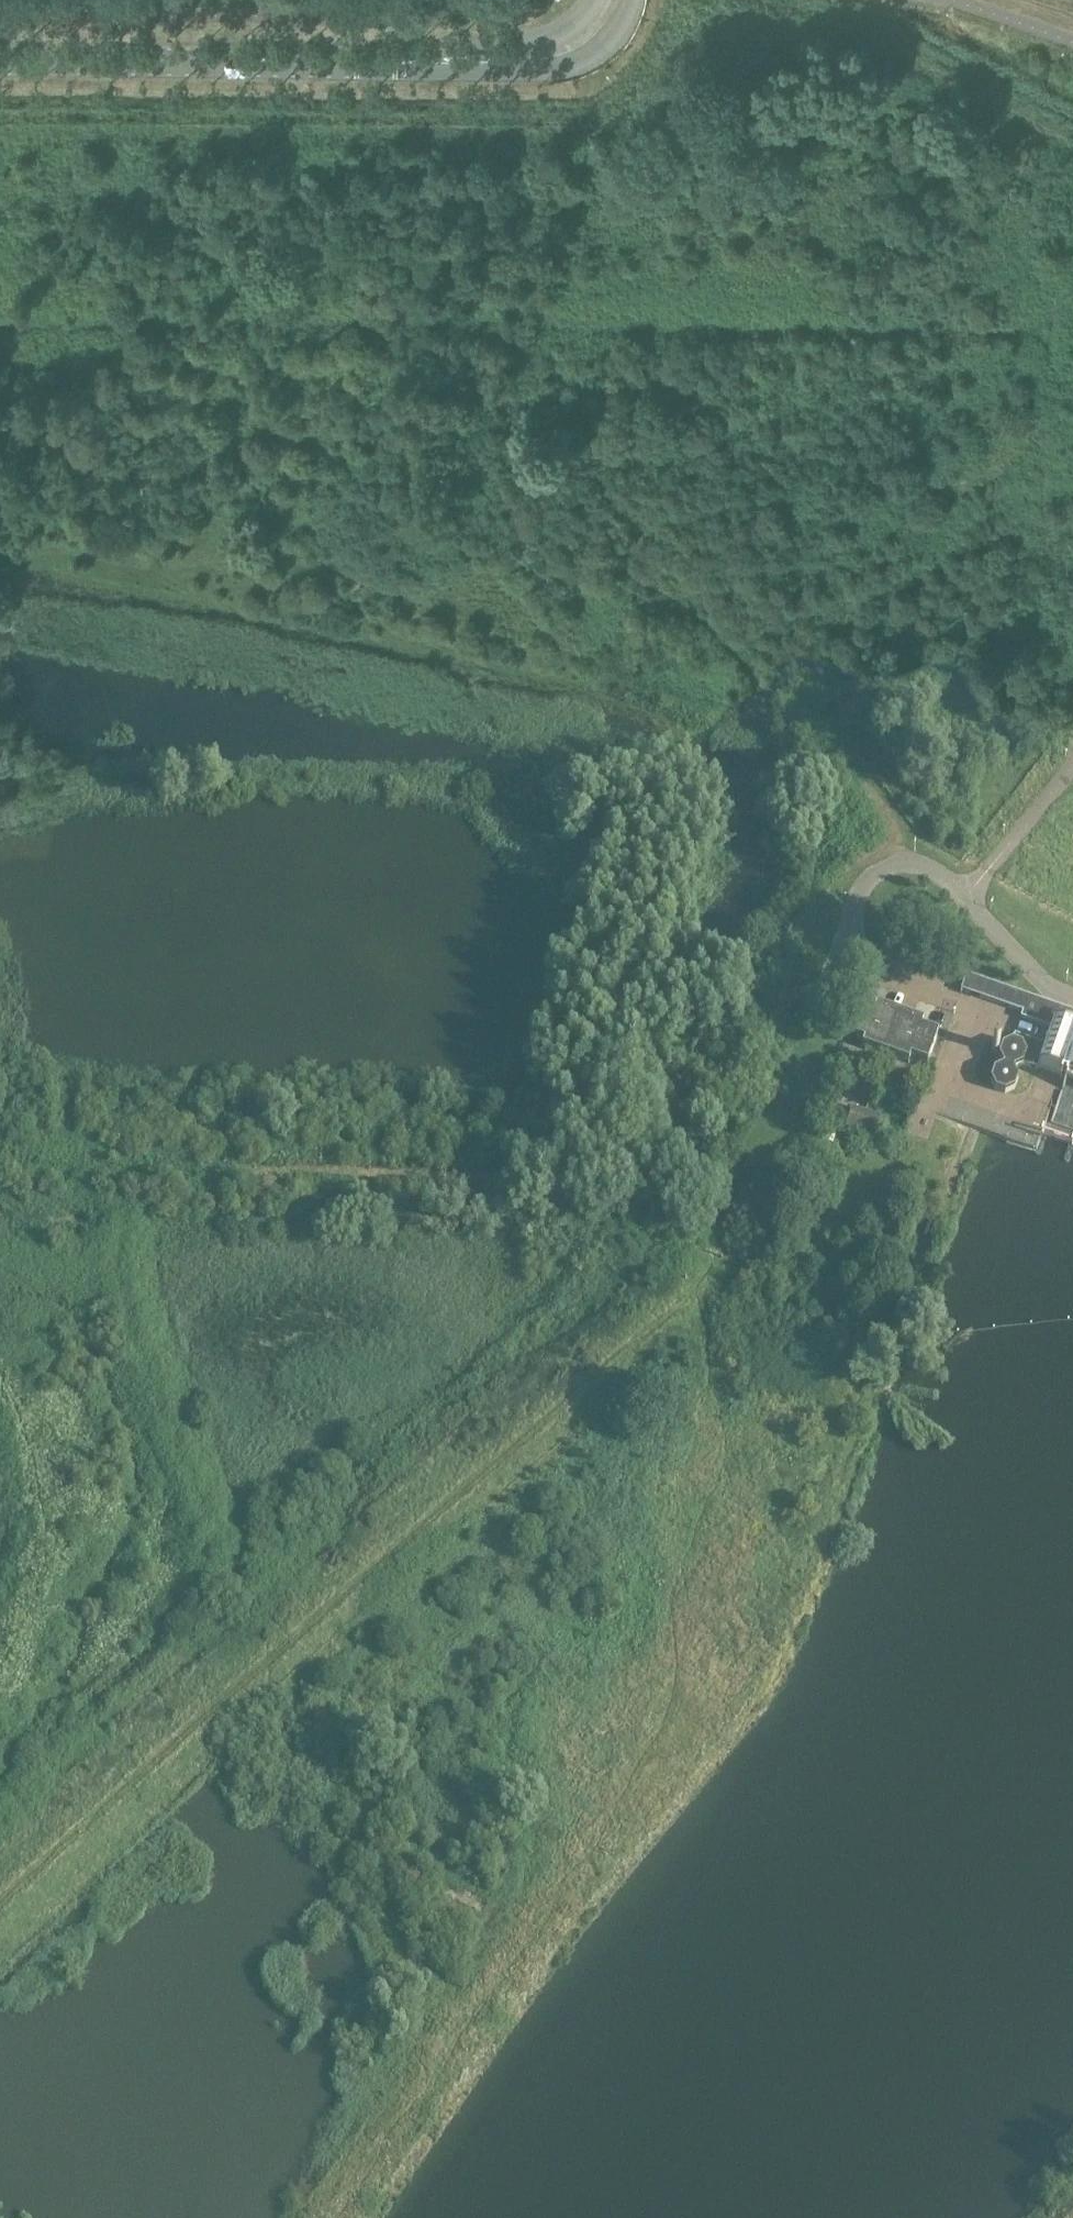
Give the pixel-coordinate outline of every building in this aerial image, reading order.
[(1072,1029),(1072,1025),(1072,1012),(966,975),(961,991),(1021,1012),(1019,1019),(1052,1030),(1046,1046),(1014,1035),(1011,1042),(1002,1047),(998,1056),(1003,1066),(993,1070),(990,1080),(995,1090),(1004,1093),(1013,1088),(1017,1079),(1012,1069),(1022,1064),(1039,1070),(1040,1067),(1060,1074),(1059,1079),(1072,1084),(1072,1029)] [(884,1056),(898,1015),(876,1007),(873,1014),(856,1008),(846,1037),(863,1043),(861,1048),(884,1056)] [(925,1066),(935,1036),(918,1030),(921,1023),(898,1015),(884,1056),(906,1064),(908,1059),(925,1066)]
